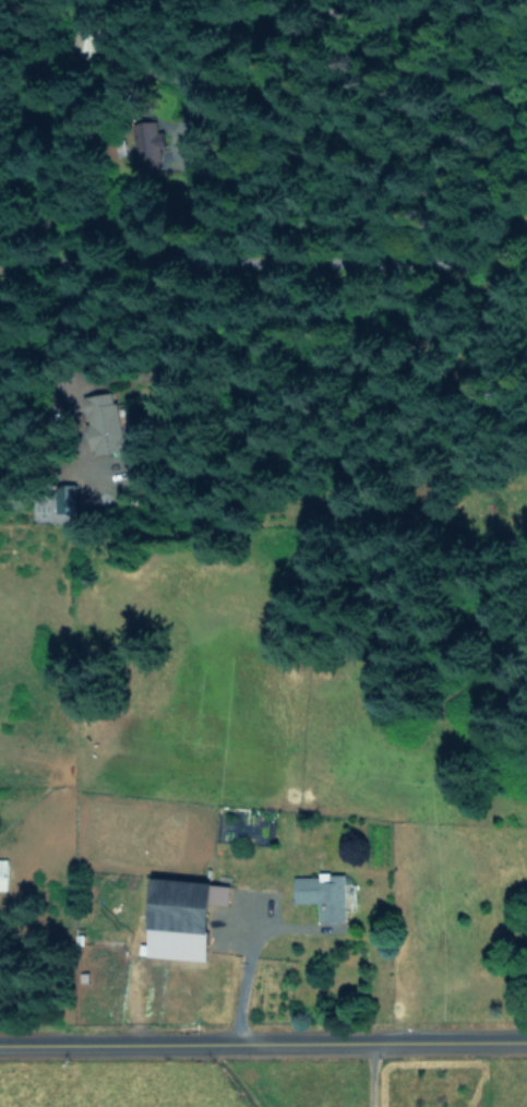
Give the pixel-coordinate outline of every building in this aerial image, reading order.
[(75,512),(74,486),(54,487),(55,513),(75,512)] [(344,874),(293,874),(294,903),(316,902),(317,920),(345,920),(344,874)] [(206,960),(210,903),(228,904),(230,883),(152,877),(146,955),(206,960)]
